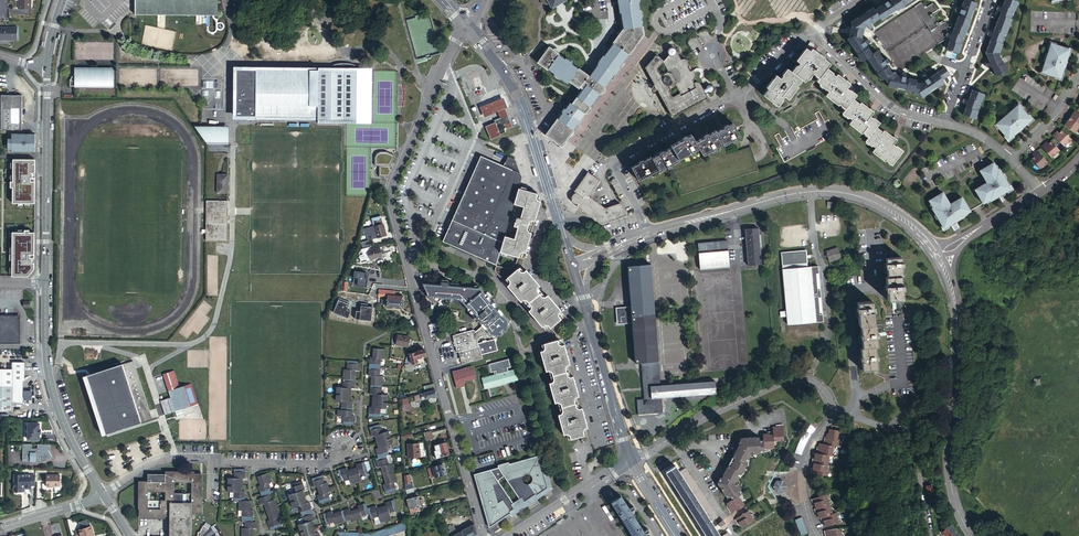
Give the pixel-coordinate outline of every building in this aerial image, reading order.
[(31,0),(20,0),(20,3),(18,3),(18,8),(31,8),(31,0)] [(600,93),(602,92),(605,89),(605,86),(624,61),(644,35),(639,0),(619,0),(623,30),(606,51),(588,74),(549,44),(537,60),(566,83),(569,80),(578,87),(579,86),(582,88),(571,102),(568,100),(543,133),(553,140),(553,142),(556,144),(558,144),(559,145),(568,135),(570,135),(573,131),(572,129),(585,112),(587,112),(590,108),(590,106),(600,93)] [(848,39),(846,41),(851,48),(853,47),(858,55),(857,56),(861,63),(867,59),(872,66),(873,65),(878,73),(877,74),(882,81),(884,80),(888,85),(887,88),(896,89),(896,88),(905,90),(905,91),(914,93),(913,94),(920,96),(922,98),(929,93),(928,92),(936,86),(937,88),(944,83),(942,80),(949,74),(944,67),(929,77),(930,79),(921,85),(920,83),(915,83),(916,81),(908,78),(907,80),(896,78),(896,76),(894,73),(892,74),(887,67),(886,68),(881,60),(882,59),(877,52),(872,56),(867,49),(866,49),(859,39),(861,39),(862,34),(862,30),(860,30),(871,22),(872,23),(879,18),(881,21),(888,16),(887,15),(894,9),(895,11),(909,1),(909,0),(889,0),(888,1),(890,2),(882,8),(881,6),(874,11),(872,9),(865,13),(866,15),(858,20),(857,19),(850,24),(851,25),(850,32),(848,39)] [(946,48),(957,53),(960,44),(959,44),(962,35),(963,35),(969,20),(968,19),(971,10),(972,10),(975,2),(968,0),(962,0),(960,6),(962,7),(959,16),(957,15),(951,31),(953,32),(950,41),(948,40),(946,48)] [(993,67),(992,68),(995,75),(1007,70),(1003,62),(1002,63),(998,54),(999,54),(998,51),(1001,43),(1000,43),(1003,33),(1004,34),(1010,18),(1008,17),(1012,8),(1013,9),(1016,1),(1014,0),(1003,0),(1002,5),(1003,5),(1000,14),(998,14),(992,30),(994,30),(991,39),(989,39),(984,52),(988,59),(989,58),(993,67)] [(916,6),(919,11),(922,9),(927,15),(936,8),(932,3),(924,8),(920,3),(916,6)] [(15,39),(15,27),(6,27),(6,28),(0,28),(0,39),(15,39)] [(791,71),(802,79),(805,82),(808,79),(809,79),(813,73),(820,77),(826,68),(830,63),(823,59),(824,58),(818,54),(814,51),(811,48),(812,46),(813,45),(809,42),(809,43),(796,61),(799,63),(797,66),(796,65),(791,71)] [(1050,42),(1040,71),(1059,77),(1063,65),(1065,60),(1068,48),(1050,42)] [(670,52),(669,53),(668,55),(667,56),(667,58),(668,60),(664,65),(659,61),(656,59),(645,72),(645,73),(654,89),(653,90),(655,93),(656,95),(658,96),(673,122),(708,101),(706,98),(708,97),(708,95),(710,96),(713,94),(713,92),(712,89),(709,89),(707,90),(706,93),(704,94),(701,89),(699,87),(697,86),(694,87),(693,84),(694,83),(695,81),(695,79),(694,76),(693,74),(690,75),(688,71),(690,69),(688,65),(686,63),(684,63),(682,63),(681,64),(675,54),(674,53),(673,53),(672,52),(670,52)] [(802,79),(791,71),(787,68),(782,75),(783,75),(781,78),(777,75),(774,79),(767,88),(769,89),(764,96),(779,106),(784,100),(782,99),(785,96),(789,99),(798,87),(797,86),(802,79)] [(826,68),(820,77),(817,80),(821,83),(820,84),(826,89),(826,88),(830,91),(826,95),(839,104),(846,108),(853,98),(856,94),(850,89),(849,89),(846,87),(849,83),(845,80),(837,74),(835,76),(832,73),(833,73),(826,68)] [(367,69),(355,69),(328,69),(235,69),(234,93),(239,94),(239,116),(315,116),(315,119),(367,119),(367,69)] [(72,73),(72,88),(111,87),(110,70),(72,70),(72,73)] [(966,106),(963,114),(974,118),(977,110),(976,110),(979,101),(980,101),(983,93),(972,89),(969,97),(970,98),(967,107),(966,106)] [(0,95),(0,129),(20,130),(20,95),(0,95)] [(498,110),(501,117),(507,114),(504,107),(507,106),(503,96),(480,106),(485,116),(498,110)] [(853,98),(846,108),(843,112),(849,117),(850,116),(853,118),(849,123),(862,132),(863,131),(869,136),(877,125),(881,121),(874,116),(873,117),(871,115),(874,110),(870,107),(861,101),(859,102),(853,98)] [(1018,104),(996,124),(1009,138),(1018,130),(1022,127),(1022,126),(1031,118),(1018,104)] [(1067,116),(1078,124),(1078,123),(1078,113),(1074,109),(1071,112),(1070,113),(1069,113),(1067,116)] [(507,114),(501,117),(495,120),(495,121),(486,125),(491,138),(501,133),(498,126),(505,123),(506,125),(504,126),(505,129),(512,125),(507,114)] [(1078,124),(1067,116),(1065,119),(1066,120),(1065,121),(1063,124),(1073,132),(1078,124)] [(702,136),(694,140),(690,133),(686,136),(685,135),(681,137),(681,139),(670,145),(671,146),(663,151),(661,149),(657,152),(658,153),(651,157),(650,156),(643,160),(642,159),(637,161),(638,163),(632,166),(639,179),(645,176),(647,177),(650,175),(650,173),(657,169),(658,170),(665,166),(666,168),(671,165),(670,164),(678,159),(677,158),(688,152),(689,153),(694,150),(693,149),(698,147),(702,153),(710,149),(711,150),(716,147),(715,146),(722,142),(723,143),(730,139),(731,140),(735,138),(734,137),(739,134),(732,121),(727,123),(727,122),(723,124),(723,126),(716,130),(715,129),(708,133),(707,132),(702,135),(702,136)] [(877,125),(869,136),(866,140),(873,145),(873,144),(876,146),(873,150),(886,160),(887,159),(893,164),(904,148),(898,144),(897,144),(894,142),(897,138),(893,135),(885,128),(883,130),(877,125)] [(226,144),(226,126),(193,126),(205,144),(226,144)] [(1055,130),(1052,134),(1062,144),(1069,137),(1061,128),(1058,131),(1057,132),(1055,130)] [(34,151),(34,133),(10,133),(10,138),(7,138),(7,143),(10,143),(10,151),(34,151)] [(1058,148),(1050,139),(1048,142),(1045,144),(1044,142),(1040,145),(1050,156),(1058,148)] [(1046,160),(1037,149),(1033,152),(1034,154),(1033,155),(1030,157),(1038,167),(1046,160)] [(507,168),(503,166),(480,156),(456,211),(453,209),(450,215),(454,216),(452,220),(501,244),(519,189),(522,181),(514,160),(511,159),(507,168)] [(34,159),(12,158),(12,202),(34,202),(34,176),(32,176),(32,171),(34,171),(34,159)] [(994,162),(980,170),(987,182),(975,190),(983,203),(991,199),(1011,187),(999,168),(998,169),(994,162)] [(577,206),(586,212),(601,222),(626,214),(626,213),(620,202),(604,207),(589,196),(599,181),(588,173),(574,191),(576,193),(574,193),(573,194),(572,195),(572,196),(571,197),(571,198),(571,199),(571,201),(572,201),(572,202),(573,203),(574,204),(575,204),(576,204),(578,204),(577,206)] [(226,192),(226,175),(215,174),(215,192),(226,192)] [(521,190),(519,189),(501,244),(499,252),(501,253),(501,255),(505,256),(506,254),(518,258),(522,260),(529,235),(539,202),(536,200),(537,195),(524,191),(525,189),(522,188),(521,190)] [(970,211),(962,197),(950,204),(943,192),(929,201),(933,207),(932,208),(943,228),(965,216),(964,214),(970,211)] [(225,241),(225,201),(205,200),(205,240),(225,241)] [(374,219),(375,226),(383,224),(382,217),(374,219)] [(501,244),(452,220),(443,241),(494,266),(499,252),(501,244)] [(387,236),(383,224),(375,226),(366,229),(369,240),(372,239),(387,236)] [(745,229),(748,265),(761,264),(758,227),(745,229)] [(12,230),(11,272),(28,272),(33,267),(33,261),(31,261),(31,256),(33,256),(33,231),(12,230)] [(366,248),(374,246),(372,239),(369,240),(361,242),(362,249),(366,248)] [(698,243),(701,270),(730,267),(728,240),(698,243)] [(362,249),(361,249),(362,255),(359,256),(361,262),(381,257),(379,247),(367,251),(366,248),(362,249)] [(499,252),(494,266),(507,270),(516,262),(518,258),(506,254),(505,256),(501,255),(501,253),(499,252)] [(807,252),(782,254),(788,313),(781,314),(782,319),(788,318),(789,327),(825,323),(819,268),(809,269),(807,252)] [(841,253),(830,255),(833,265),(843,263),(841,253)] [(521,262),(522,260),(518,258),(516,262),(507,270),(494,266),(492,271),(494,273),(501,282),(520,266),(521,262)] [(890,282),(903,282),(902,273),(903,273),(903,268),(902,268),(901,259),(887,260),(888,268),(886,268),(887,274),(888,274),(888,283),(890,282)] [(631,307),(632,324),(635,363),(642,362),(644,398),(637,399),(639,415),(662,413),(661,397),(716,393),(715,381),(660,385),(652,265),(628,267),(631,307)] [(520,266),(501,282),(545,332),(549,328),(563,316),(520,266)] [(356,284),(365,286),(367,276),(364,276),(365,271),(353,270),(352,277),(357,278),(356,284)] [(478,343),(478,341),(480,337),(483,336),(487,336),(489,338),(493,335),(494,336),(500,336),(503,335),(499,330),(501,329),(505,333),(507,331),(508,323),(477,288),(448,285),(449,282),(447,280),(442,279),(440,281),(439,285),(428,284),(427,294),(430,295),(431,296),(431,297),(440,298),(440,296),(441,296),(446,296),(447,297),(447,298),(456,299),(456,298),(457,297),(459,297),(459,299),(460,298),(462,300),(462,301),(461,302),(467,309),(468,308),(469,308),(473,312),(473,314),(472,314),(475,318),(474,320),(475,321),(476,322),(478,321),(483,327),(482,328),(482,327),(476,332),(473,329),(452,335),(456,351),(458,351),(459,356),(480,350),(496,345),(495,339),(478,343)] [(903,282),(890,282),(891,292),(889,292),(890,297),(891,297),(891,300),(895,300),(899,299),(905,299),(905,296),(906,296),(905,291),(904,291),(904,282),(903,282)] [(401,301),(402,296),(393,295),(393,291),(376,289),(376,292),(379,293),(378,296),(386,297),(386,306),(401,307),(402,301),(401,301)] [(337,299),(333,312),(347,317),(350,310),(346,309),(349,301),(343,299),(342,301),(337,299)] [(355,310),(354,318),(370,320),(372,306),(366,306),(367,304),(367,303),(361,302),(360,310),(355,310)] [(861,325),(875,324),(874,302),(858,303),(859,313),(858,313),(858,317),(859,317),(860,325),(861,325)] [(632,324),(631,307),(616,308),(617,325),(632,324)] [(0,314),(0,341),(20,341),(20,317),(17,314),(0,314)] [(554,335),(556,341),(557,346),(563,344),(560,332),(558,328),(567,321),(563,316),(549,328),(554,335)] [(875,324),(861,325),(862,336),(860,336),(861,340),(862,340),(863,349),(877,348),(878,348),(877,339),(877,334),(877,324),(875,324)] [(408,346),(408,337),(397,336),(396,345),(408,346)] [(586,436),(584,430),(587,429),(578,395),(563,344),(557,346),(556,341),(541,345),(543,351),(540,352),(564,435),(566,435),(568,441),(586,436)] [(496,345),(480,350),(459,356),(461,364),(483,358),(482,355),(498,350),(496,345)] [(417,359),(426,356),(424,348),(417,350),(417,351),(407,354),(404,364),(410,362),(411,364),(418,362),(417,359)] [(877,348),(863,349),(864,363),(862,363),(863,367),(864,367),(864,371),(879,370),(878,366),(880,366),(879,362),(878,362),(878,357),(877,357),(877,353),(878,353),(877,348)] [(368,362),(367,372),(379,373),(380,363),(383,364),(384,355),(372,354),(371,362),(368,362)] [(511,367),(509,359),(489,365),(492,373),(496,371),(497,375),(483,379),(485,389),(517,380),(515,370),(508,372),(507,368),(511,367)] [(6,409),(6,411),(9,411),(9,410),(14,409),(14,401),(24,401),(24,379),(26,379),(26,360),(14,360),(14,367),(0,367),(0,409),(6,409)] [(83,379),(101,437),(141,424),(141,423),(148,421),(146,416),(150,415),(134,362),(83,379)] [(340,382),(342,382),(354,383),(354,374),(357,374),(358,365),(346,364),(345,373),(342,372),(340,382)] [(477,379),(473,367),(453,373),(457,389),(466,386),(465,383),(477,379)] [(198,405),(191,384),(180,388),(174,371),(163,375),(170,399),(161,402),(165,415),(198,405)] [(379,373),(367,372),(366,380),(369,381),(368,390),(381,391),(381,381),(378,381),(379,373)] [(354,383),(342,382),(341,390),(335,390),(334,395),(337,396),(337,397),(349,398),(350,391),(353,391),(354,383)] [(33,388),(25,388),(25,398),(33,398),(33,388)] [(381,391),(368,390),(367,399),(370,399),(370,406),(381,407),(381,406),(385,406),(386,400),(380,400),(381,391)] [(415,401),(436,396),(435,390),(414,396),(415,401)] [(349,398),(337,397),(337,398),(334,398),(333,403),(340,404),(339,413),(351,414),(352,405),(349,405),(349,398)] [(405,408),(406,411),(412,410),(410,402),(404,404),(404,405),(401,405),(402,408),(405,408)] [(381,407),(370,406),(369,413),(367,413),(365,421),(378,423),(379,414),(384,415),(385,409),(381,409),(381,407)] [(341,420),(340,429),(352,430),(352,429),(353,421),(350,420),(351,414),(339,413),(336,413),(335,419),(341,420)] [(41,422),(30,422),(30,438),(41,438),(41,432),(41,428),(41,422)] [(739,439),(737,443),(740,445),(739,446),(738,446),(737,446),(737,447),(731,457),(733,459),(732,462),(730,466),(727,465),(722,475),(722,476),(722,477),(723,477),(722,479),(719,478),(717,482),(720,485),(719,487),(726,498),(729,497),(731,500),(726,504),(728,507),(729,506),(730,508),(729,509),(727,510),(730,513),(743,505),(741,502),(742,501),(741,494),(739,490),(739,489),(737,484),(736,484),(735,483),(736,479),(739,473),(745,462),(748,456),(750,453),(752,453),(753,453),(758,453),(758,452),(763,452),(763,451),(769,449),(769,447),(773,447),(773,445),(779,442),(779,441),(783,441),(782,424),(778,424),(778,426),(778,428),(776,428),(776,426),(772,426),(772,431),(768,431),(768,433),(768,435),(766,435),(766,433),(762,434),(762,440),(758,440),(758,437),(744,437),(743,439),(739,439)] [(372,444),(385,440),(385,438),(388,437),(387,432),(381,433),(378,425),(365,429),(368,438),(370,437),(372,444)] [(797,445),(794,453),(801,455),(803,449),(806,443),(810,436),(815,429),(809,425),(805,430),(801,437),(797,445)] [(842,431),(828,429),(827,434),(826,433),(825,437),(827,437),(827,440),(825,439),(823,439),(822,444),(818,443),(818,447),(819,447),(819,450),(817,449),(816,449),(815,453),(814,453),(814,456),(815,457),(815,459),(813,459),(811,459),(811,463),(813,463),(812,466),(814,467),(814,469),(812,469),(810,468),(809,473),(825,475),(826,471),(827,472),(830,466),(827,465),(827,461),(829,462),(832,455),(831,455),(831,452),(833,452),(836,446),(838,446),(838,441),(841,442),(844,436),(841,436),(842,431)] [(433,439),(431,431),(424,433),(426,440),(433,439)] [(449,454),(445,439),(433,442),(435,450),(440,449),(442,456),(449,454)] [(375,459),(384,457),(388,455),(385,447),(391,445),(389,440),(385,441),(385,440),(372,444),(374,450),(372,451),(375,459)] [(51,443),(24,443),(24,457),(31,457),(31,460),(34,460),(34,461),(36,461),(37,461),(38,461),(39,461),(41,460),(42,460),(43,460),(46,459),(47,458),(48,458),(49,457),(50,457),(50,456),(51,456),(52,456),(52,455),(53,455),(50,448),(51,447),(51,443)] [(418,443),(407,444),(407,458),(419,457),(419,452),(418,452),(418,443)] [(498,468),(474,474),(489,527),(508,514),(510,513),(510,511),(514,509),(512,505),(513,504),(497,480),(503,476),(520,500),(521,499),(524,502),(535,495),(535,496),(547,488),(544,475),(538,456),(509,464),(508,462),(497,465),(498,468)] [(387,465),(384,457),(375,459),(373,460),(376,469),(378,468),(380,476),(393,472),(390,464),(387,465)] [(356,466),(350,468),(355,482),(361,480),(359,474),(365,472),(363,463),(356,466)] [(442,466),(432,468),(434,477),(444,474),(442,466)] [(674,466),(666,472),(707,535),(719,535),(710,522),(678,473),(674,466)] [(220,532),(218,527),(215,523),(212,519),(210,522),(203,520),(200,526),(198,527),(196,534),(192,533),(191,511),(203,511),(203,471),(194,471),(194,469),(164,468),(164,473),(164,480),(146,480),(146,479),(137,479),(136,507),(137,507),(137,517),(164,517),(164,514),(167,514),(167,532),(171,532),(171,535),(221,535),(220,532)] [(231,482),(231,484),(242,483),(242,477),(244,477),(244,468),(233,468),(233,477),(227,477),(227,482),(231,482)] [(345,470),(345,469),(338,471),(341,480),(347,478),(350,484),(355,482),(350,468),(345,470)] [(685,468),(678,473),(710,522),(717,518),(685,468)] [(264,470),(253,474),(256,483),(254,484),(257,494),(265,491),(267,490),(263,480),(267,478),(264,470)] [(396,481),(393,472),(380,476),(384,485),(381,486),(384,495),(395,491),(392,483),(396,481)] [(32,474),(15,473),(15,490),(23,490),(23,485),(32,485),(32,484),(32,474)] [(61,473),(47,473),(47,485),(52,485),(52,484),(61,484),(61,473)] [(546,475),(544,475),(547,488),(535,496),(535,495),(524,502),(521,499),(520,500),(513,504),(512,505),(514,509),(510,511),(510,513),(512,515),(550,490),(546,475)] [(321,485),(319,478),(309,481),(312,489),(313,489),(315,493),(326,489),(325,485),(321,485)] [(292,501),(303,497),(301,490),(303,489),(300,481),(289,485),(292,493),(286,496),(288,501),(291,499),(292,501)] [(781,481),(775,482),(773,487),(776,492),(782,491),(785,486),(781,481)] [(250,500),(245,500),(245,491),(242,490),(242,483),(231,484),(231,485),(227,485),(227,491),(233,491),(233,500),(238,501),(238,509),(242,509),(242,521),(245,521),(245,528),(242,528),(242,535),(250,535),(250,500)] [(328,494),(326,489),(315,493),(317,497),(315,498),(318,506),(327,502),(325,495),(328,494)] [(268,500),(265,491),(257,494),(255,495),(258,504),(260,503),(263,511),(273,507),(270,499),(268,500)] [(825,494),(810,499),(812,503),(813,503),(815,502),(816,504),(814,505),(815,508),(813,509),(815,513),(817,512),(818,512),(819,514),(817,514),(818,518),(820,517),(821,521),(823,521),(824,520),(825,522),(823,523),(825,526),(842,521),(838,515),(836,516),(835,512),(831,507),(830,507),(829,504),(832,503),(828,497),(827,498),(825,494)] [(420,506),(418,496),(407,498),(410,508),(420,506)] [(620,496),(611,502),(633,535),(646,535),(620,496)] [(306,504),(303,497),(292,501),(293,502),(289,504),(291,509),(296,507),(299,515),(300,515),(311,511),(308,503),(306,504)] [(380,506),(385,520),(390,519),(388,512),(397,509),(393,499),(385,502),(385,504),(380,506)] [(362,504),(365,514),(367,513),(369,519),(377,516),(380,522),(385,520),(380,506),(375,508),(374,505),(365,508),(364,503),(362,504)] [(355,508),(351,509),(355,520),(359,519),(358,516),(365,514),(362,504),(355,506),(355,508)] [(277,516),(273,507),(263,511),(266,520),(264,521),(267,529),(277,525),(274,517),(277,516)] [(355,520),(351,509),(347,510),(347,509),(338,511),(342,521),(350,519),(351,522),(355,520)] [(314,519),(311,511),(300,515),(303,523),(297,526),(299,531),(302,529),(303,531),(314,526),(312,520),(314,519)] [(342,523),(342,521),(338,511),(331,514),(330,512),(321,515),(325,525),(333,523),(334,525),(342,523)] [(734,520),(736,524),(738,523),(739,522),(741,524),(739,525),(741,528),(756,518),(751,514),(749,514),(747,511),(734,520)] [(801,517),(794,520),(796,526),(801,535),(808,533),(804,525),(801,517)] [(406,529),(404,521),(371,532),(373,535),(384,535),(406,529)] [(474,524),(461,531),(465,535),(477,535),(476,533),(474,524)] [(95,535),(92,526),(90,526),(82,529),(80,529),(82,535),(92,535),(95,535)] [(314,526),(303,531),(303,532),(300,533),(301,535),(320,535),(318,532),(316,533),(314,526)] [(942,532),(945,535),(960,535),(951,526),(947,530),(946,529),(942,532)] [(450,535),(452,535),(458,533),(454,527),(447,531),(450,535)] [(842,531),(840,532),(839,528),(823,531),(824,535),(826,535),(828,534),(828,535),(844,535),(842,531)]
